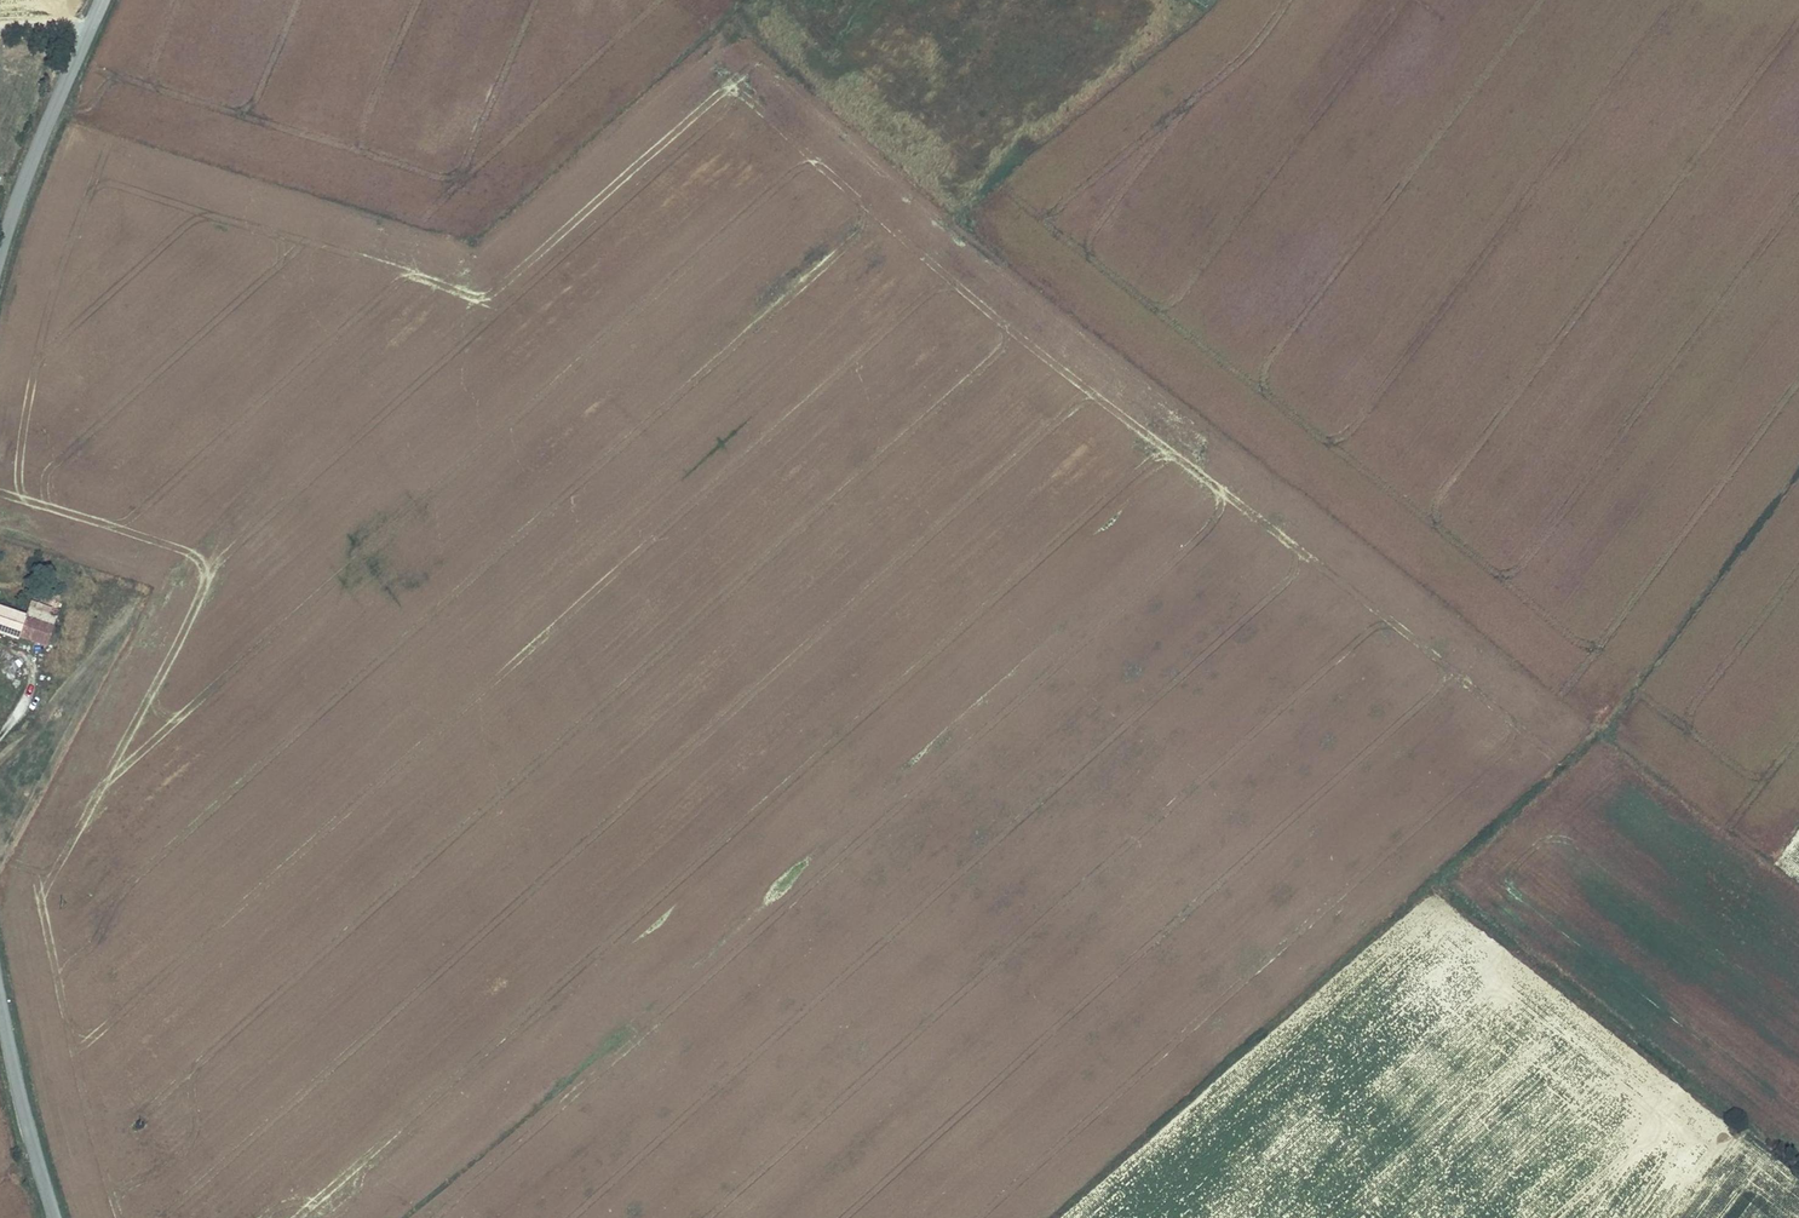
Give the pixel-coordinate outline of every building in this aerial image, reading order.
[(26,616),(20,634),(46,643),(57,608),(31,600),(26,616)] [(20,634),(26,616),(0,608),(0,634),(17,639),(20,634)]
